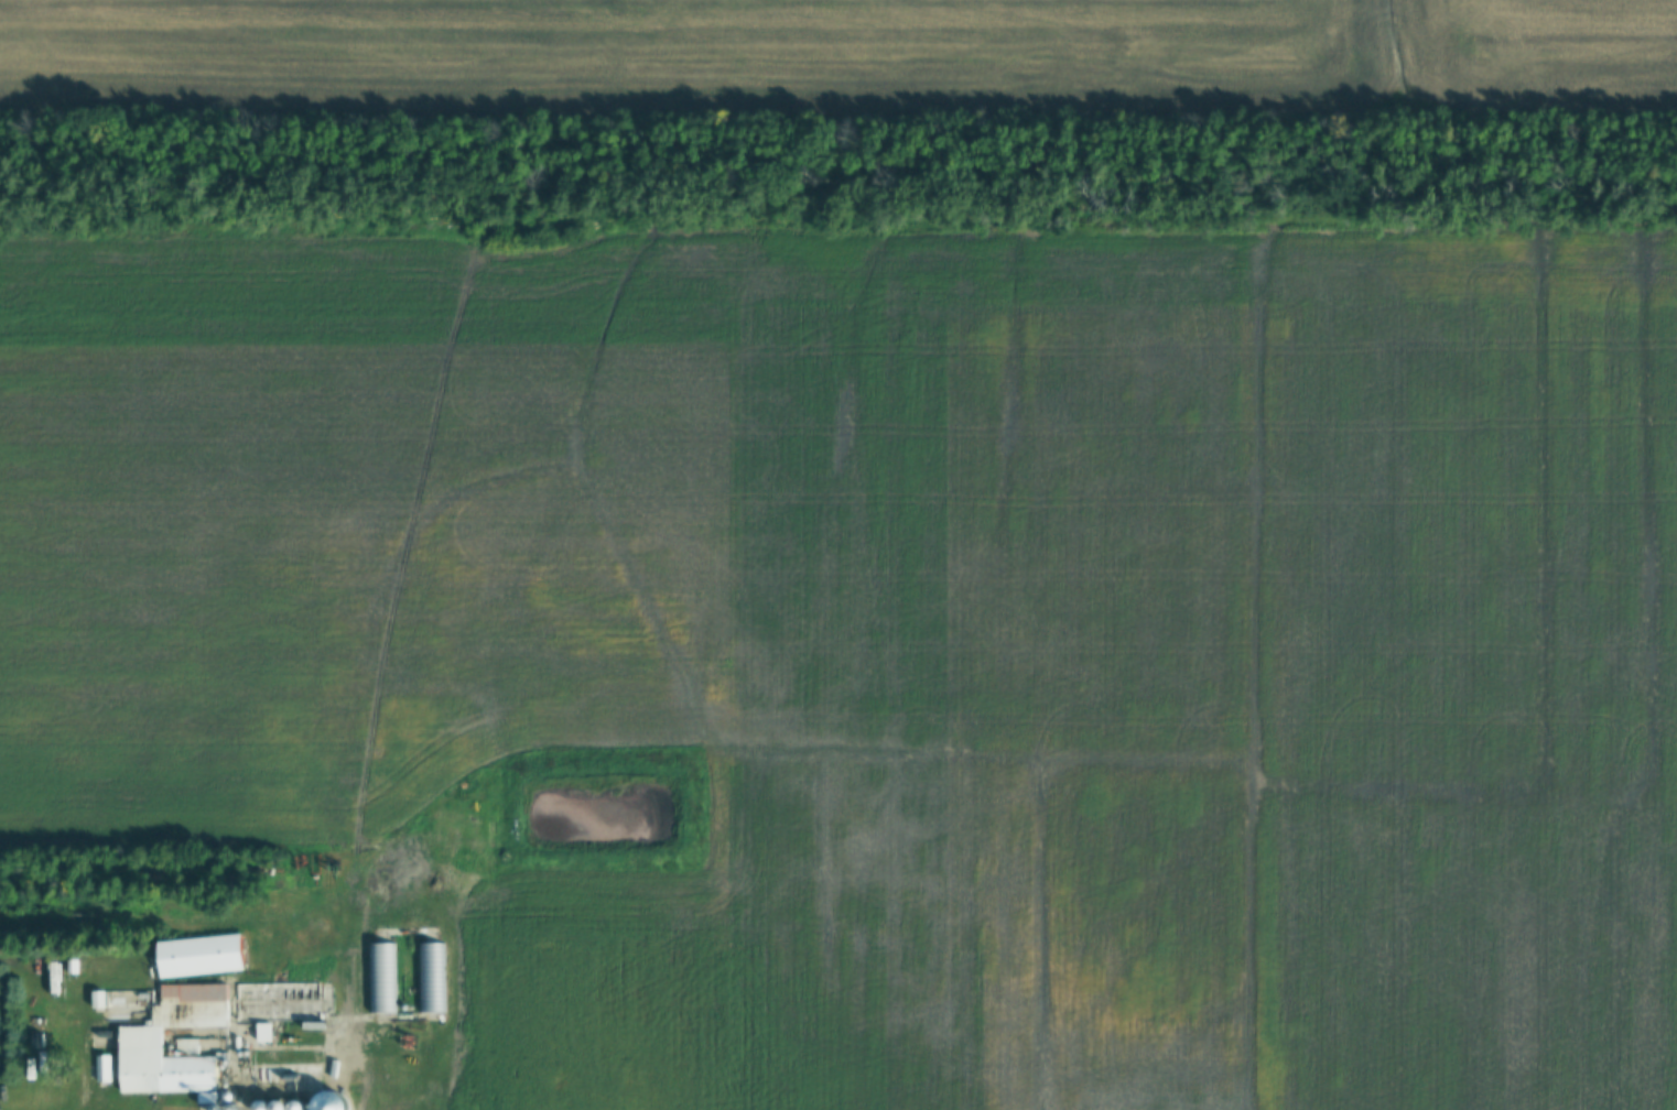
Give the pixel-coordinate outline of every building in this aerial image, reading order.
[(154,941),(156,978),(241,973),(238,935),(154,941)] [(369,1013),(394,1013),(394,943),(369,943),(369,1013)] [(234,1023),(318,1022),(318,982),(234,983),(234,1023)] [(118,1094),(216,1092),(215,1055),(216,1055),(216,1039),(175,1040),(176,1058),(161,1058),(161,1029),(226,1028),(225,984),(156,985),(156,990),(90,991),(90,1012),(103,1012),(103,1026),(89,1026),(89,1053),(117,1052),(118,1094)] [(249,1092),(320,1092),(320,1064),(249,1064),(249,1092)]
